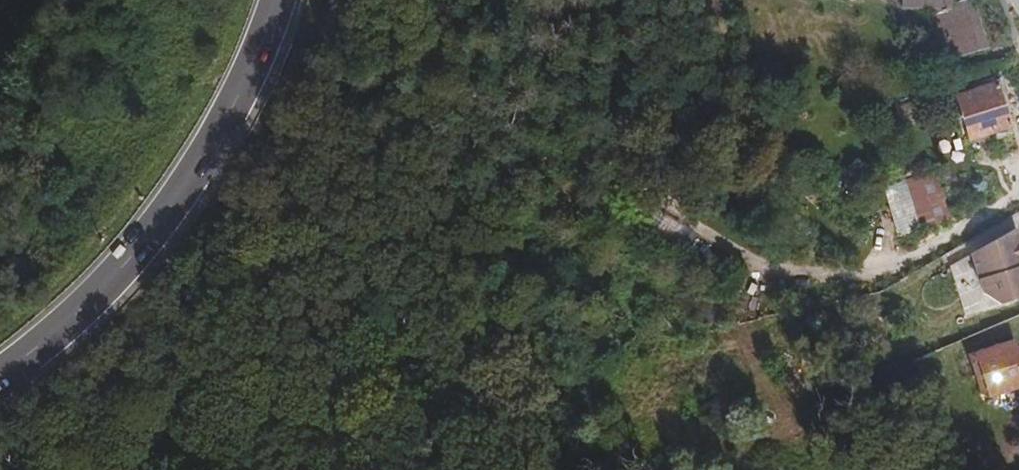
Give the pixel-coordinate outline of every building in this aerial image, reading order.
[(955,0),(886,0),(886,4),(938,7),(948,44),(956,42),(959,52),(992,41),(977,0),(961,0),(956,2),(955,0)] [(1004,80),(964,92),(978,132),(1016,120),(1004,80)] [(907,177),(920,225),(950,217),(937,169),(907,177)] [(970,251),(976,290),(997,305),(1018,299),(1018,242),(1014,225),(970,251)] [(981,396),(1018,386),(1018,371),(1010,338),(968,349),(981,396)]
